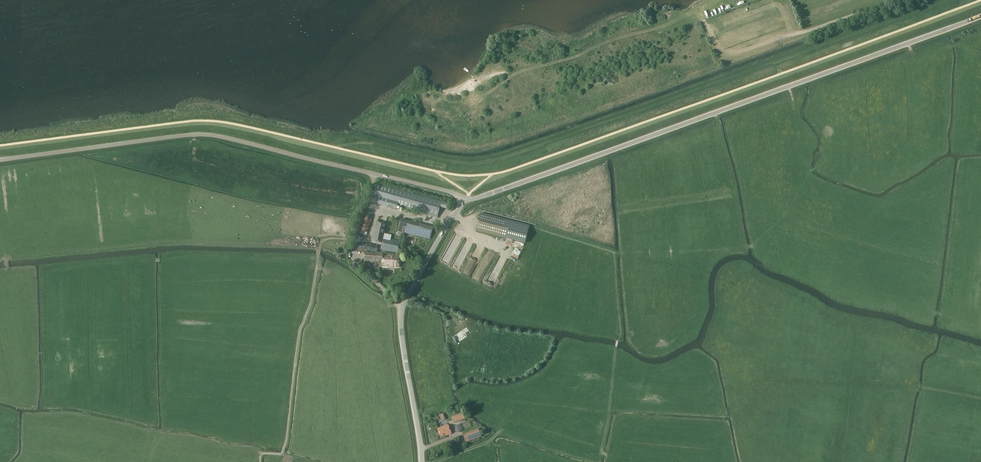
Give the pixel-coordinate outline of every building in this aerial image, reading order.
[(437,218),(442,202),(424,197),(377,184),(372,203),(396,210),(397,207),(437,218)] [(529,225),(481,213),(476,231),(524,243),(529,225)] [(367,234),(371,219),(365,218),(361,232),(367,234)] [(429,239),(432,227),(401,219),(398,231),(429,239)] [(386,225),(377,223),(372,241),(382,243),(381,250),(398,253),(400,242),(384,237),(386,230),(385,230),(386,225)] [(382,262),(383,253),(364,252),(363,261),(382,262)] [(399,267),(399,257),(383,256),(382,260),(382,266),(399,267)] [(459,323),(449,329),(453,335),(451,336),(455,343),(465,337),(464,335),(469,333),(466,328),(463,330),(459,323)] [(453,423),(465,419),(462,411),(455,413),(456,415),(451,417),(453,423)] [(456,433),(462,430),(459,424),(453,426),(456,433)] [(441,439),(445,438),(445,436),(451,434),(448,425),(437,429),(440,438),(441,438),(441,439)] [(477,431),(463,436),(466,443),(480,438),(480,437),(477,431)]
